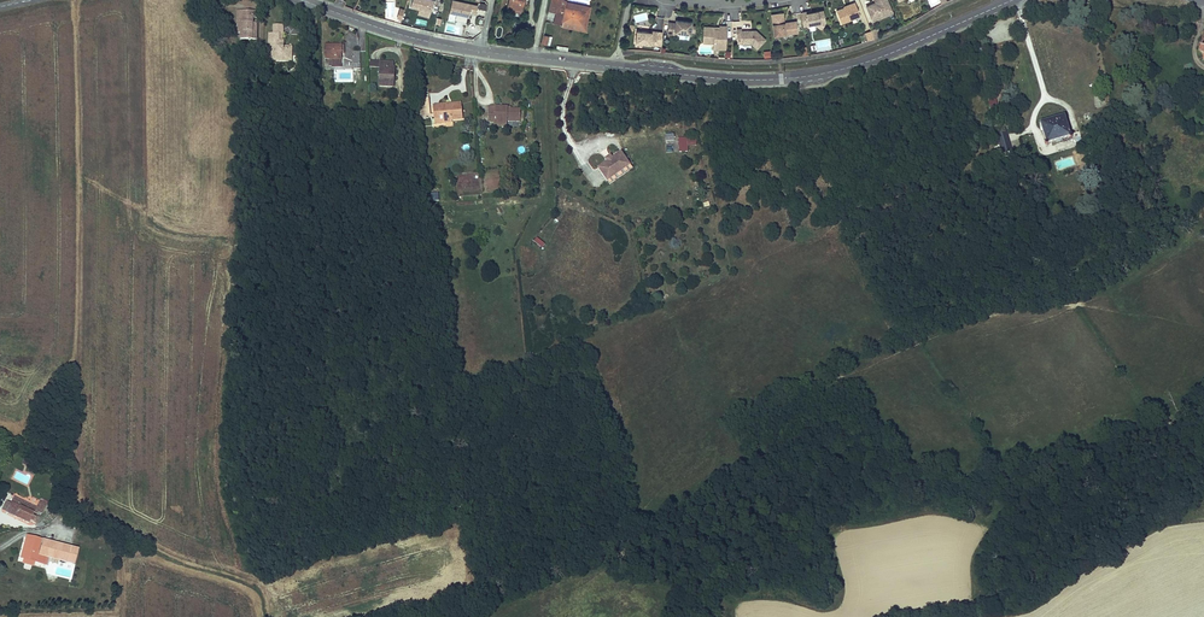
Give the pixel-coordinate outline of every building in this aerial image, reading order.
[(434,0),(413,0),(411,7),(431,13),(435,0),(434,0)] [(467,23),(470,12),(476,13),(478,5),(457,0),(452,0),(448,19),(467,23)] [(507,7),(521,10),(523,0),(509,0),(507,7)] [(548,12),(552,13),(554,5),(555,1),(558,1),(558,0),(551,0),(548,12)] [(876,2),(871,4),(870,3),(865,5),(870,17),(890,9),(887,0),(876,0),(876,2)] [(567,8),(584,12),(582,25),(562,21),(561,25),(561,28),(585,33),(590,6),(567,2),(565,7),(565,8),(567,8)] [(843,7),(835,10),(840,22),(859,15),(854,2),(849,3),(850,4),(843,7)] [(554,23),(561,25),(562,21),(582,25),(584,12),(567,8),(566,12),(565,12),(565,8),(565,7),(557,6),(556,10),(556,13),(554,23)] [(890,9),(870,17),(872,20),(892,12),(890,9)] [(257,17),(257,10),(245,10),(245,21),(241,21),(240,31),(243,31),(243,37),(259,38),(259,29),(255,29),(255,22),(255,17),(257,17)] [(813,23),(817,26),(819,22),(820,22),(818,10),(811,12),(806,13),(805,11),(800,12),(802,26),(808,25),(808,24),(813,23)] [(771,14),(774,35),(798,32),(796,20),(786,22),(786,23),(784,23),(784,22),(782,12),(771,14)] [(691,21),(675,19),(675,22),(668,22),(667,33),(674,34),(674,31),(690,33),(691,21)] [(285,38),(285,23),(276,23),(276,32),(271,32),(271,38),(271,41),(271,60),(289,60),(290,56),(294,56),(294,49),(286,48),(286,45),(284,44),(284,38),(285,38)] [(716,26),(703,26),(702,42),(713,43),(713,45),(725,45),(726,25),(719,25),(719,26),(719,28),(716,28),(716,26)] [(879,35),(876,27),(870,30),(873,37),(879,35)] [(741,28),(736,29),(737,43),(751,42),(756,48),(765,39),(755,30),(741,30),(741,28)] [(655,45),(657,31),(651,30),(651,32),(651,34),(648,34),(648,32),(636,30),(635,42),(655,45)] [(542,34),(541,44),(550,46),(552,36),(542,34)] [(341,57),(342,57),(341,42),(326,43),(326,57),(328,57),(329,66),(341,66),(341,57)] [(393,61),(381,61),(380,67),(379,86),(393,87),(394,77),(392,76),(393,61)] [(999,96),(991,98),(993,106),(1000,105),(999,96)] [(427,113),(440,113),(440,106),(432,105),(431,98),(426,99),(427,113)] [(439,100),(440,106),(440,113),(445,114),(445,110),(450,110),(450,114),(458,114),(469,114),(468,101),(455,102),(454,99),(439,100)] [(511,116),(524,116),(523,105),(512,104),(512,102),(494,102),(489,102),(489,117),(494,117),(500,116),(500,119),(505,120),(505,116),(511,116)] [(1073,132),(1066,112),(1042,120),(1049,140),(1073,132)] [(1120,130),(1121,139),(1132,138),(1130,124),(1116,125),(1116,131),(1120,130)] [(689,131),(681,131),(681,145),(690,144),(689,131)] [(1002,154),(1013,151),(1007,131),(997,135),(1002,154)] [(610,153),(601,158),(609,172),(633,159),(625,145),(616,150),(610,153)] [(538,237),(534,241),(542,248),(546,244),(538,237)] [(34,521),(40,523),(44,516),(40,514),(42,509),(47,510),(50,502),(43,499),(40,506),(19,497),(17,502),(11,513),(32,523),(34,521)] [(6,511),(11,513),(17,502),(11,500),(6,511)] [(53,556),(69,560),(74,544),(29,534),(24,556),(45,561),(46,559),(52,561),(53,556)] [(69,560),(76,562),(81,546),(74,544),(69,560)]
